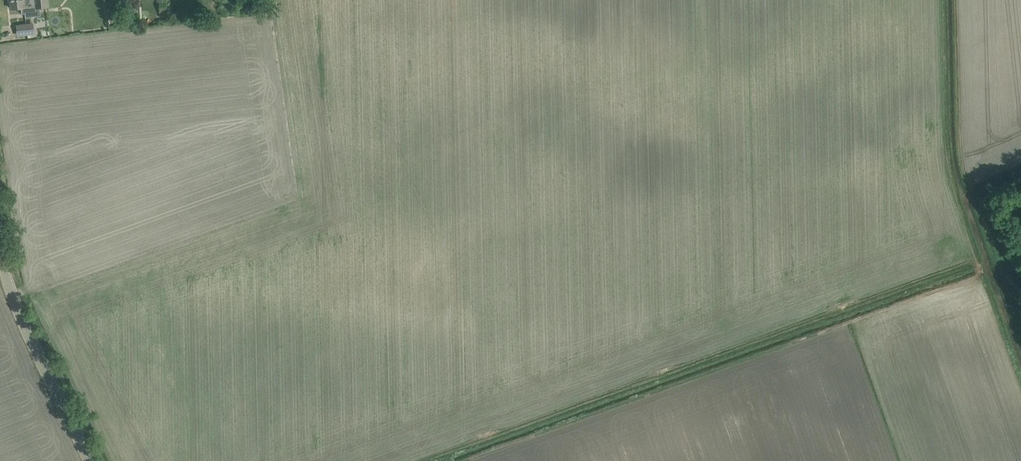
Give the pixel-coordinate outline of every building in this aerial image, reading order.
[(11,9),(21,8),(22,14),(28,13),(27,7),(37,6),(37,8),(47,7),(47,0),(11,0),(11,9)] [(15,24),(17,37),(34,34),(32,22),(15,24)]
